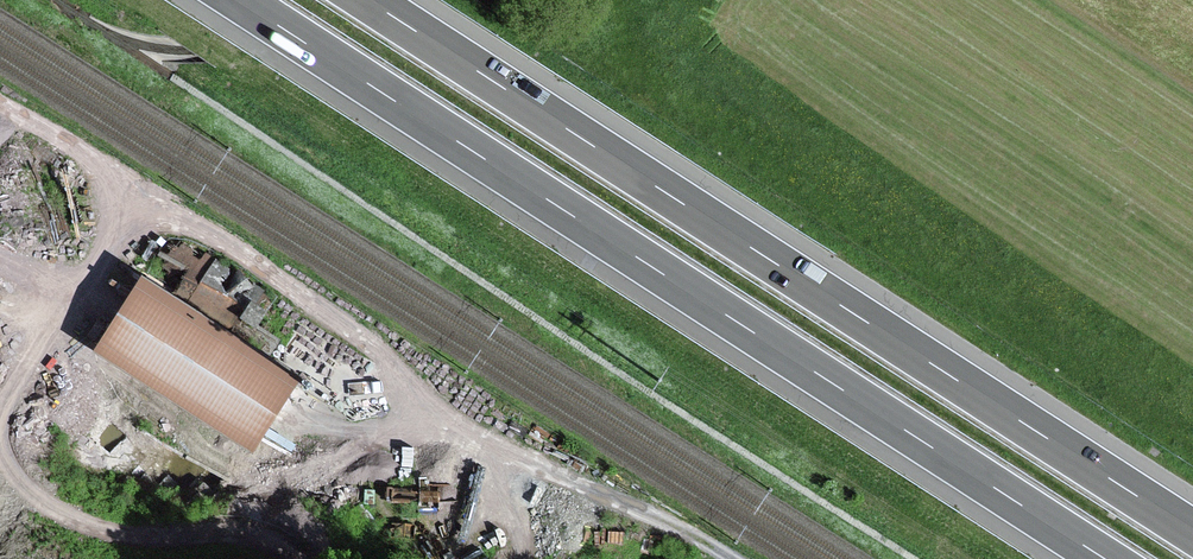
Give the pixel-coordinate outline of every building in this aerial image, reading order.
[(265,291),(174,231),(155,268),(254,328),(267,313),(257,307),(265,291)] [(300,376),(145,280),(102,353),(255,449),(300,376)]
